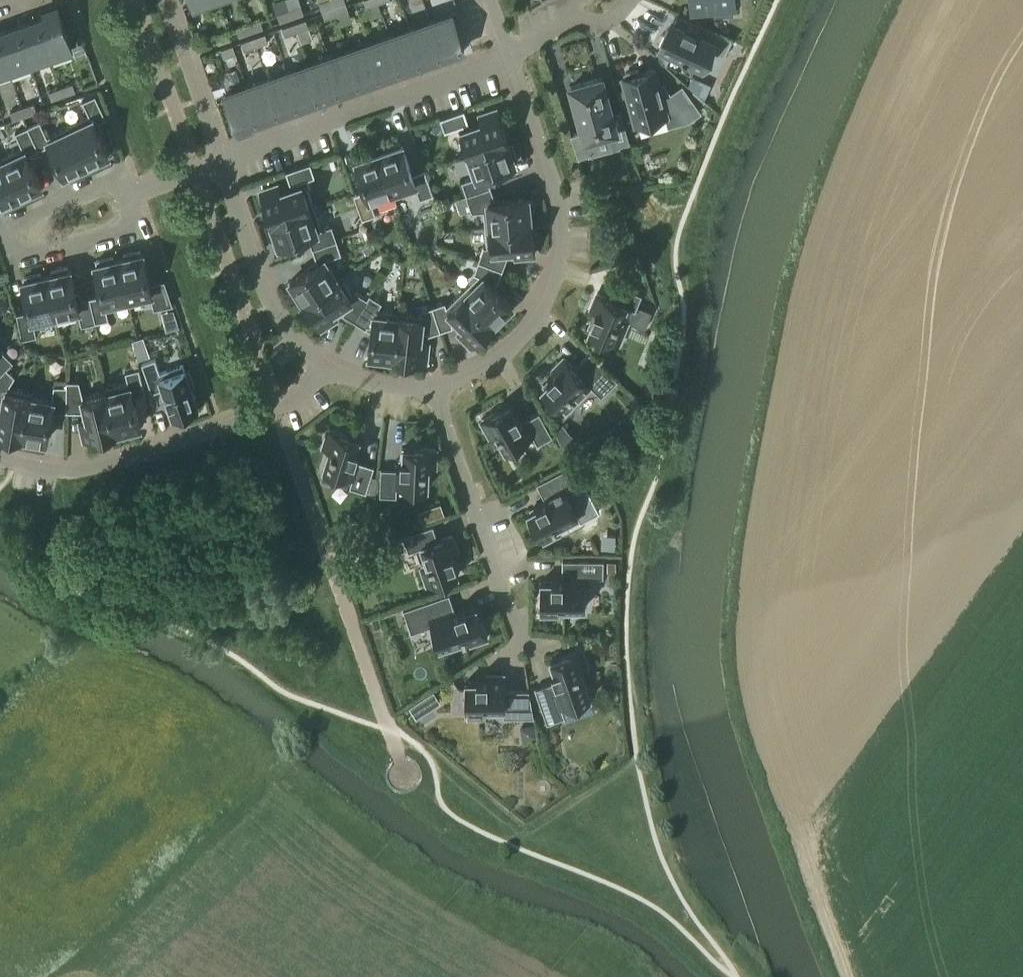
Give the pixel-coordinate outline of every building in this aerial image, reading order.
[(322,11),(334,7),(331,0),(327,0),(319,3),(322,11)] [(691,8),(715,6),(715,15),(733,14),(732,5),(735,5),(735,0),(691,0),(691,8)] [(345,3),(334,7),(337,15),(348,11),(345,3)] [(289,10),(292,18),(304,14),(301,6),(289,10)] [(334,7),(322,11),(325,19),(337,15),(334,7)] [(280,22),(292,18),(289,10),(277,14),(280,22)] [(58,12),(37,19),(50,55),(71,48),(58,12)] [(452,14),(432,21),(445,57),(464,50),(452,14)] [(695,64),(696,63),(699,65),(707,48),(724,56),(732,39),(679,14),(671,31),(667,29),(659,47),(682,58),(682,59),(686,61),(687,59),(695,64)] [(37,19),(17,27),(29,63),(50,55),(37,19)] [(248,24),(251,32),(263,28),(260,20),(248,24)] [(306,20),(294,24),(297,32),(309,28),(306,20)] [(432,21),(411,28),(424,64),(445,57),(432,21)] [(239,36),(251,32),(248,24),(237,28),(239,36)] [(297,32),(294,24),(282,28),(285,36),(297,32)] [(0,33),(0,44),(9,70),(29,63),(17,27),(0,33)] [(411,28),(391,35),(403,71),(424,64),(411,28)] [(216,35),(219,44),(231,39),(228,31),(216,35)] [(265,34),(253,38),(256,46),(268,42),(265,34)] [(370,42),(383,78),(403,71),(391,35),(370,42)] [(256,46),(253,38),(241,42),(244,51),(256,46)] [(370,42),(350,50),(363,85),(383,78),(370,42)] [(9,70),(0,44),(0,73),(9,70)] [(236,54),(233,45),(221,49),(224,58),(236,54)] [(350,50),(330,57),(342,93),(363,85),(350,50)] [(330,57),(309,64),(322,100),(342,93),(330,57)] [(309,64),(289,71),(302,107),(322,100),(309,64)] [(638,70),(625,74),(626,78),(623,79),(635,125),(666,116),(669,126),(689,121),(700,113),(682,87),(671,95),(670,95),(663,84),(659,85),(655,70),(639,74),(638,70)] [(289,71),(268,78),(281,114),(302,107),(289,71)] [(268,78),(248,85),(261,121),(281,114),(268,78)] [(571,87),(585,139),(614,132),(617,145),(628,143),(620,113),(612,115),(602,78),(571,87)] [(72,83),(61,88),(64,96),(76,92),(72,83)] [(261,121),(248,85),(225,93),(238,129),(261,121)] [(64,96),(61,88),(49,92),(52,100),(64,96)] [(95,95),(82,101),(91,120),(71,129),(70,126),(69,126),(87,165),(91,162),(93,166),(109,158),(107,155),(109,154),(94,124),(106,118),(95,95)] [(34,103),(22,107),(25,116),(37,112),(34,103)] [(25,116),(22,107),(10,112),(13,120),(25,116)] [(444,132),(469,124),(464,110),(439,119),(444,132)] [(464,155),(464,156),(508,141),(498,112),(479,119),(481,124),(459,132),(467,154),(464,155)] [(87,165),(69,126),(48,137),(40,121),(27,127),(39,150),(50,144),(64,175),(66,174),(68,177),(83,170),(82,167),(87,165)] [(27,155),(39,150),(27,127),(15,133),(23,148),(1,158),(19,196),(24,194),(25,197),(41,190),(40,187),(41,186),(27,155)] [(514,162),(518,161),(512,145),(509,146),(507,142),(508,141),(464,156),(472,178),(461,181),(467,197),(491,188),(486,174),(515,164),(514,162)] [(416,189),(420,199),(433,195),(425,170),(412,175),(402,146),(400,146),(399,143),(383,149),(384,152),(379,154),(394,196),(416,189)] [(372,204),(394,196),(379,154),(374,155),(373,152),(357,158),(358,161),(356,162),(366,191),(354,195),(362,219),(376,214),(372,204)] [(1,158),(0,159),(2,162),(0,163),(0,209),(16,202),(15,198),(19,196),(1,158)] [(310,163),(286,172),(290,185),(315,177),(310,163)] [(270,223),(314,208),(306,185),(281,193),(279,188),(260,195),(270,223)] [(485,229),(532,224),(532,222),(530,222),(530,218),(533,218),(532,201),(528,201),(528,199),(496,203),(491,188),(467,197),(472,212),(484,211),(485,229)] [(321,229),(314,208),(270,223),(270,224),(271,223),(273,227),(269,228),(275,245),(278,244),(279,246),(308,236),(312,248),(337,240),(332,226),(321,229)] [(478,260),(502,270),(507,257),(504,256),(504,251),(514,250),(514,255),(535,253),(532,224),(485,229),(487,246),(483,247),(478,260)] [(337,240),(312,248),(318,264),(290,281),(291,283),(288,285),(298,299),(301,298),(303,301),(302,302),(341,277),(337,279),(325,260),(341,254),(337,240)] [(120,259),(131,302),(152,297),(154,310),(173,305),(164,281),(149,284),(143,254),(141,254),(140,251),(123,255),(124,258),(120,259)] [(639,252),(629,256),(633,266),(643,262),(639,252)] [(90,297),(97,323),(109,320),(106,308),(131,302),(120,259),(114,260),(113,257),(96,261),(97,264),(95,265),(102,295),(90,297)] [(498,320),(500,322),(513,310),(510,307),(511,306),(491,285),(495,281),(498,282),(502,270),(478,260),(474,274),(478,275),(462,291),(495,324),(496,323),(495,323),(498,320)] [(52,275),(47,276),(57,319),(79,314),(82,326),(97,323),(90,297),(77,300),(71,270),(69,271),(68,267),(51,271),(52,275)] [(30,311),(17,314),(23,340),(37,336),(34,324),(57,319),(47,276),(42,277),(41,273),(24,277),(25,281),(23,281),(30,311)] [(352,293),(341,277),(302,302),(318,327),(336,316),(333,312),(341,306),(344,311),(343,314),(354,321),(370,295),(369,295),(367,299),(355,291),(352,293)] [(591,321),(593,322),(589,332),(618,344),(628,321),(622,318),(627,307),(635,310),(642,295),(617,284),(611,298),(598,293),(591,309),(595,311),(591,321)] [(474,345),(495,324),(462,291),(446,307),(445,302),(432,306),(440,331),(453,326),(452,323),(456,319),(463,327),(459,330),(474,345)] [(393,359),(399,313),(377,310),(382,302),(370,295),(354,321),(366,328),(367,325),(373,326),(369,355),(371,355),(371,359),(388,361),(389,357),(393,358),(392,359),(393,359)] [(393,359),(423,363),(425,342),(420,342),(421,332),(427,332),(428,335),(440,331),(432,306),(419,311),(421,315),(399,313),(393,359)] [(13,361),(1,349),(0,349),(0,374),(13,361)] [(601,397),(618,380),(590,352),(575,368),(565,357),(552,370),(555,373),(548,381),(549,382),(541,390),(564,413),(591,386),(601,397)] [(155,359),(142,364),(152,393),(165,389),(174,416),(176,416),(177,419),(193,413),(192,410),(198,408),(192,390),(195,389),(189,372),(186,373),(183,365),(160,373),(155,359)] [(13,361),(0,374),(0,404),(3,406),(1,414),(0,414),(0,435),(21,438),(30,393),(8,389),(15,377),(7,369),(14,362),(13,361)] [(105,389),(106,392),(115,434),(118,433),(118,432),(122,431),(122,434),(139,430),(138,427),(140,426),(133,397),(146,394),(140,369),(126,372),(129,383),(105,389)] [(79,382),(67,382),(67,386),(66,412),(86,412),(88,420),(83,421),(88,441),(115,434),(106,392),(83,398),(79,382)] [(31,393),(30,393),(21,438),(23,439),(23,437),(27,438),(27,442),(44,445),(44,441),(46,441),(51,411),(66,412),(67,386),(54,386),(52,402),(30,398),(31,393)] [(628,406),(635,399),(627,390),(620,397),(628,406)] [(538,444),(552,436),(539,412),(522,422),(517,413),(515,414),(509,404),(481,420),(491,437),(496,434),(506,451),(533,436),(538,444)] [(575,437),(562,424),(556,430),(565,447),(575,437)] [(359,439),(329,429),(323,448),(329,450),(323,469),(353,478),(350,487),(366,492),(374,466),(355,460),(358,450),(356,449),(359,439)] [(401,459),(400,469),(381,469),(380,496),(397,496),(397,487),(428,488),(428,468),(435,469),(436,449),(404,448),(403,459),(401,459)] [(527,513),(542,542),(560,532),(557,527),(578,515),(581,521),(599,512),(580,475),(575,478),(569,466),(536,484),(546,501),(536,506),(537,508),(527,513)] [(422,567),(428,586),(458,575),(455,564),(457,564),(453,553),(457,552),(452,535),(438,540),(433,525),(403,536),(408,552),(422,547),(428,565),(422,567)] [(616,536),(601,536),(601,551),(615,551),(616,536)] [(393,543),(385,546),(386,548),(375,561),(376,565),(398,558),(393,543)] [(540,614),(560,614),(560,608),(585,608),(585,577),(603,577),(603,560),(562,560),(562,580),(552,580),(552,582),(540,582),(540,614)] [(449,594),(403,609),(412,634),(432,627),(440,649),(468,640),(469,644),(488,638),(477,608),(467,611),(466,609),(456,612),(449,594)] [(588,668),(581,649),(551,660),(554,670),(552,671),(556,681),(535,688),(547,723),(565,717),(562,708),(591,698),(581,670),(588,668)] [(505,676),(487,676),(487,680),(476,680),(476,683),(465,683),(465,715),(485,715),(485,708),(503,708),(503,717),(534,717),(529,690),(505,690),(505,676)] [(424,697),(431,708),(440,702),(433,692),(424,697)] [(524,739),(537,736),(535,723),(522,726),(524,739)]
